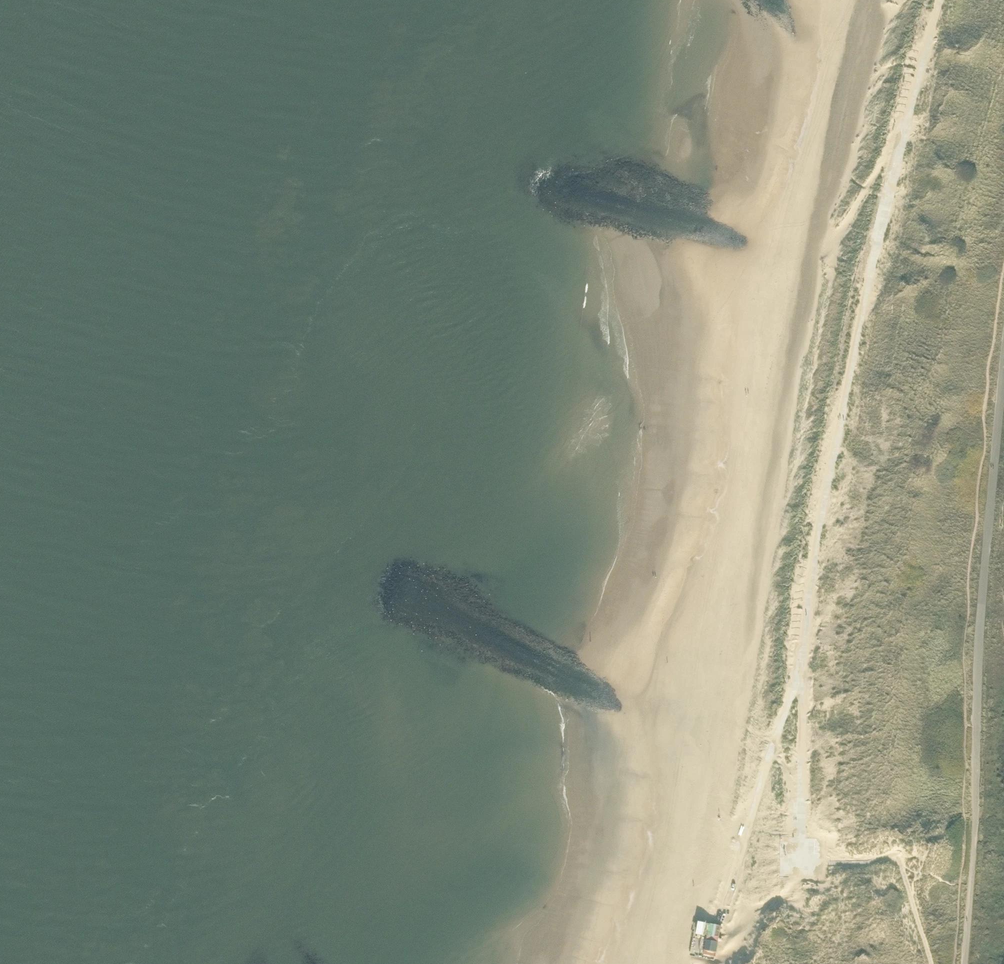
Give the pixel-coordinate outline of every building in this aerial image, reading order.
[(721,924),(698,919),(691,956),(714,961),(721,924)]
